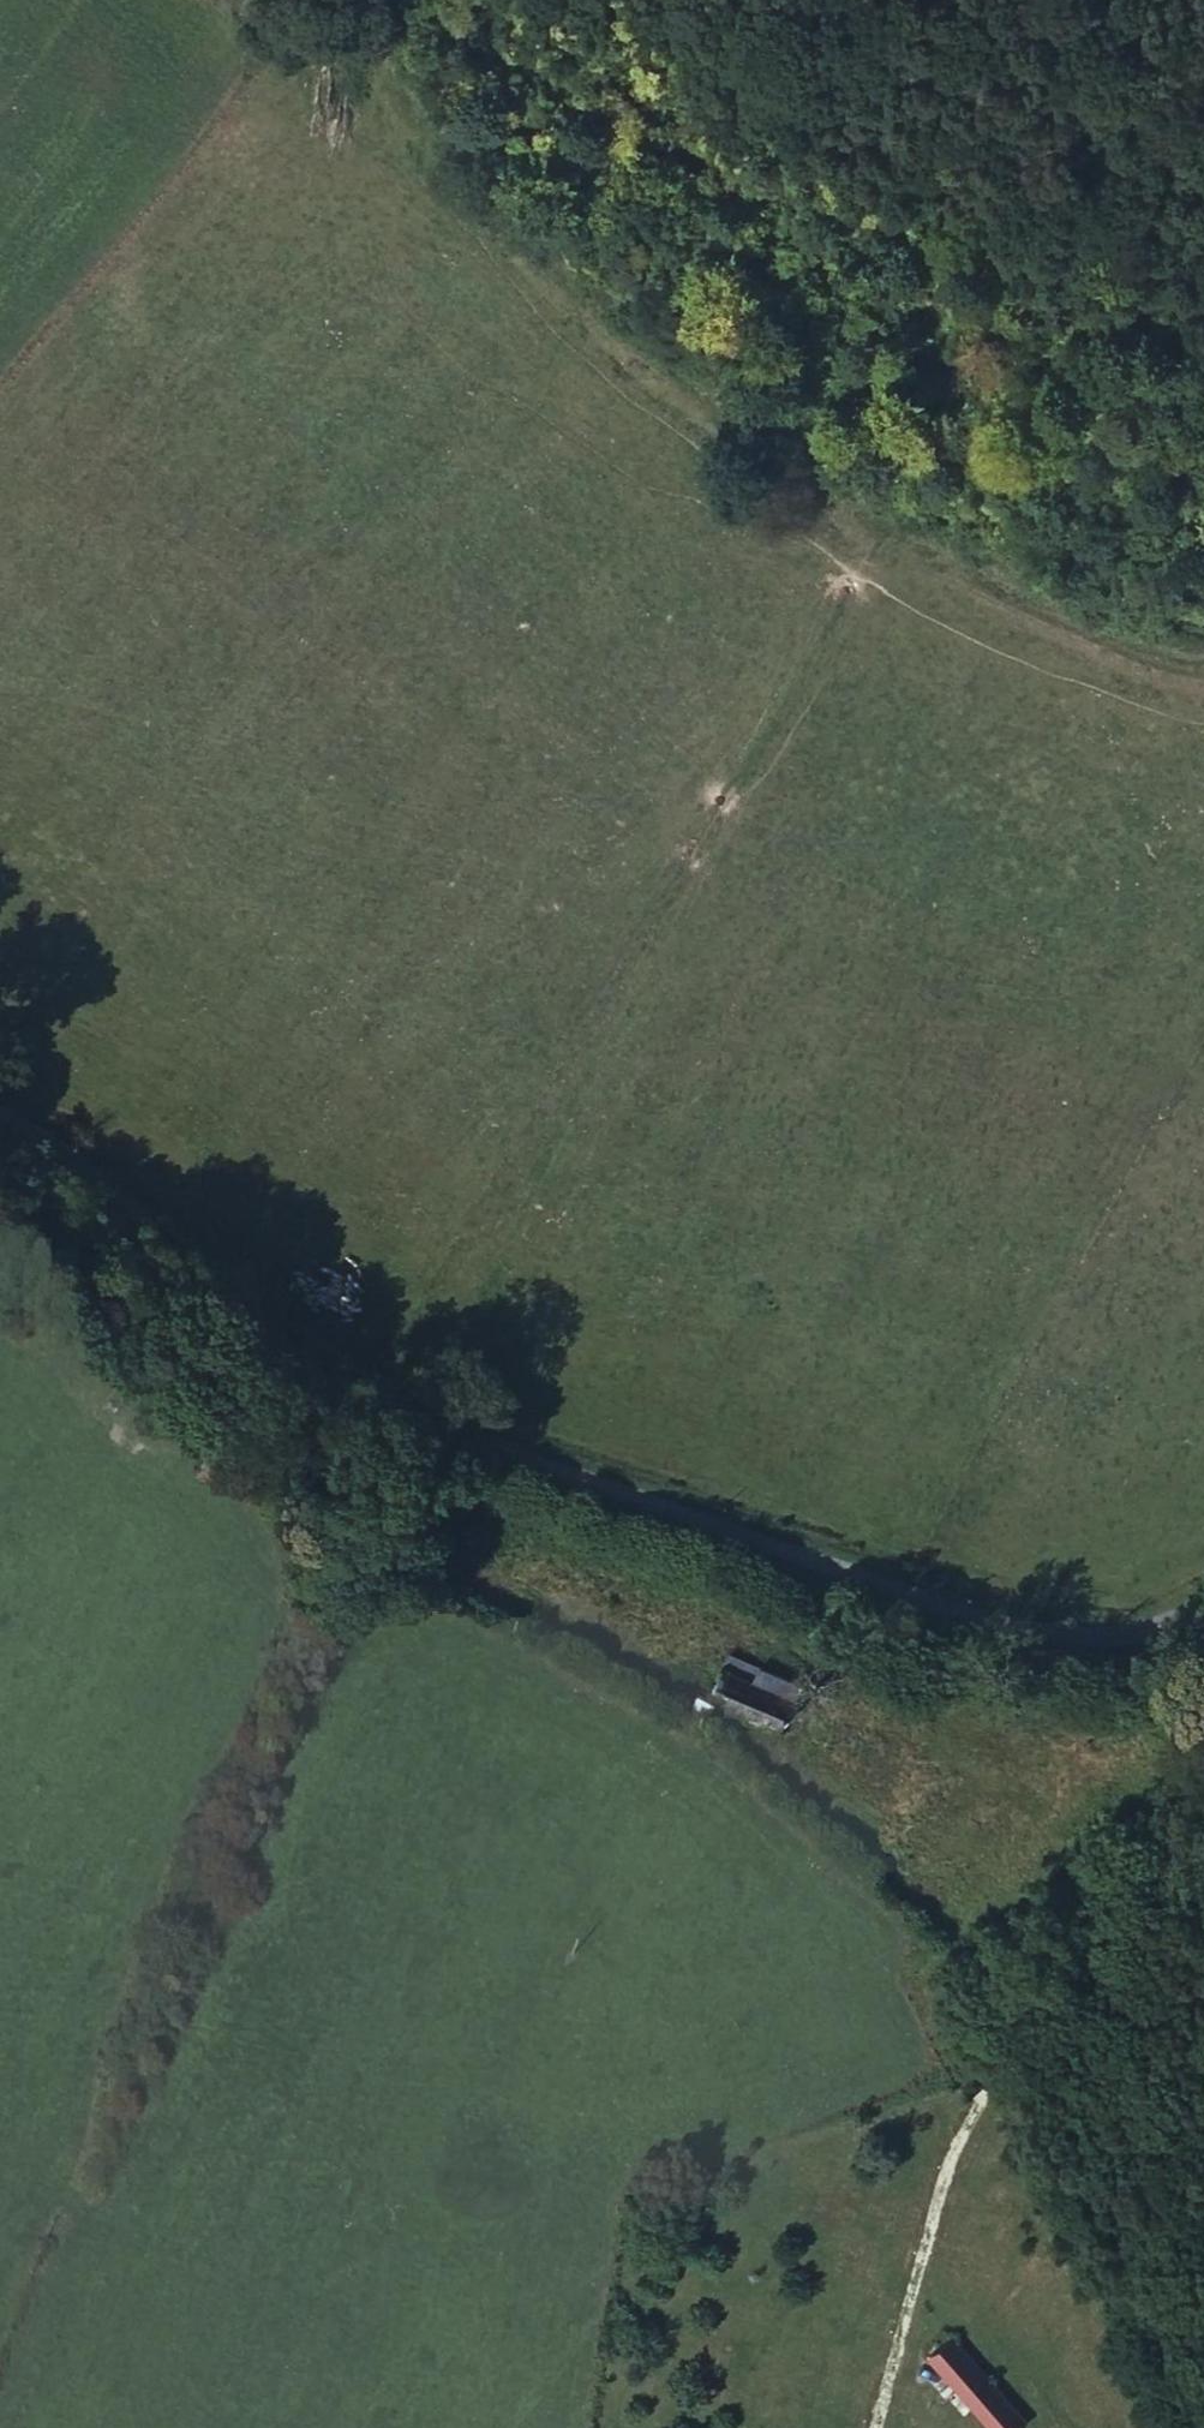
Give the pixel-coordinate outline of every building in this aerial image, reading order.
[(735,1637),(728,1651),(797,1684),(803,1669),(735,1637)] [(797,1684),(728,1651),(706,1690),(777,1724),(797,1684)] [(704,1723),(710,1706),(679,1691),(671,1707),(704,1723)] [(1002,2413),(934,2342),(913,2362),(981,2427),(988,2427),(1002,2413)]
